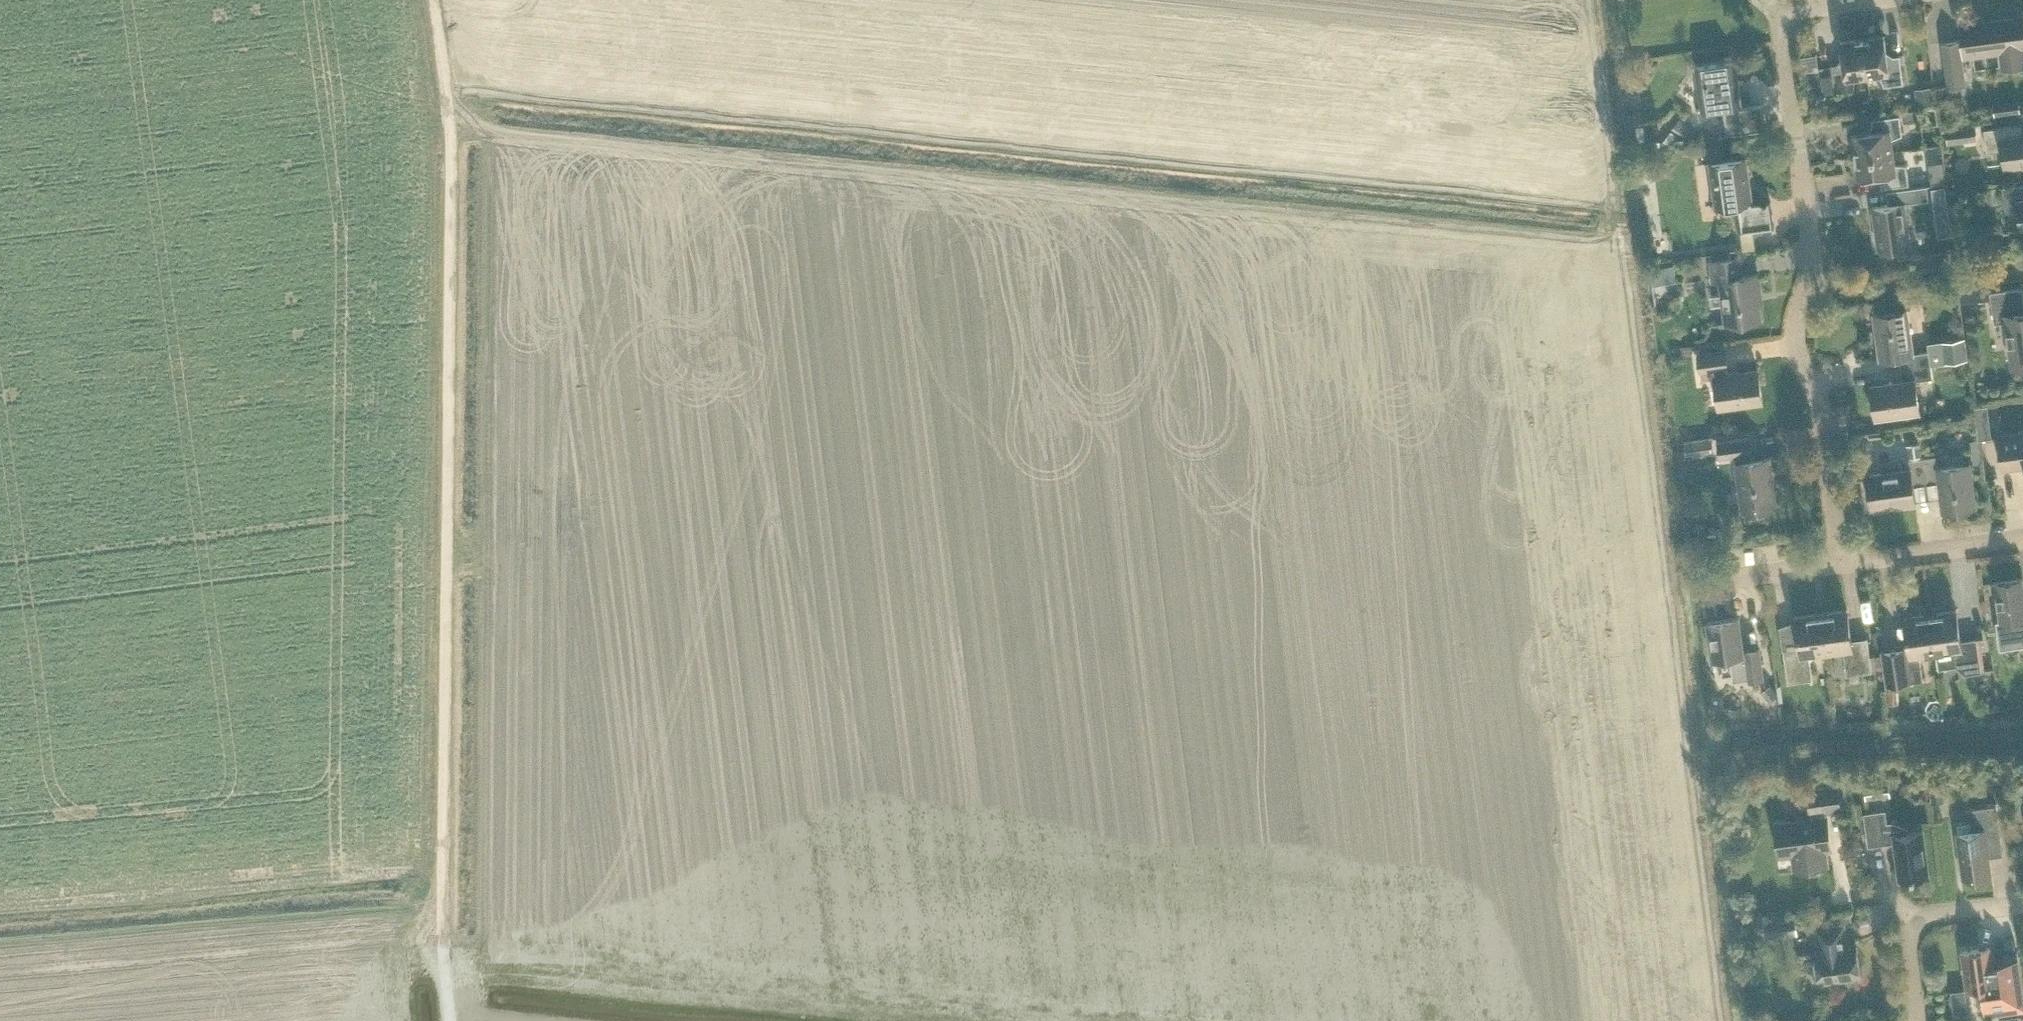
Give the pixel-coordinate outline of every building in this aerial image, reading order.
[(1960,24),(1962,37),(1959,37),(1961,55),(2001,50),(2003,66),(2022,64),(2022,16),(1960,24)] [(1884,84),(1903,82),(1899,54),(1887,56),(1884,35),(1862,38),(1867,74),(1879,73),(1884,84)] [(1959,37),(1943,40),(1943,42),(1949,85),(1950,85),(1963,83),(1965,83),(1961,55),(1959,37)] [(1855,76),(1867,74),(1862,38),(1840,41),(1843,62),(1830,63),(1834,91),(1854,88),(1855,76)] [(1819,68),(1816,52),(1799,55),(1801,70),(1819,68)] [(1727,133),(1765,128),(1761,104),(1739,107),(1739,103),(1733,61),(1695,66),(1701,108),(1723,105),(1727,133)] [(1931,84),(1915,86),(1917,104),(1934,102),(1931,84)] [(2018,97),(1993,100),(1996,117),(2020,114),(2018,97)] [(1856,100),(1858,114),(1872,112),(1871,99),(1856,100)] [(1855,155),(1892,150),(1890,138),(1902,133),(1899,114),(1871,118),(1873,130),(1852,133),(1855,155)] [(1695,129),(1679,117),(1671,128),(1687,139),(1695,129)] [(2022,161),(2022,135),(2021,123),(1984,128),(1987,150),(2003,148),(2005,164),(2022,161)] [(1636,125),(1638,139),(1645,139),(1644,124),(1636,125)] [(1978,138),(1976,124),(1961,126),(1963,140),(1978,138)] [(1671,130),(1663,140),(1669,144),(1677,134),(1671,130)] [(1661,147),(1660,140),(1643,142),(1644,149),(1661,147)] [(1706,153),(1720,150),(1719,142),(1704,144),(1706,153)] [(1881,187),(1909,183),(1906,164),(1894,162),(1892,150),(1855,155),(1858,177),(1879,174),(1881,187)] [(1740,230),(1774,225),(1771,200),(1752,203),(1751,199),(1752,199),(1746,157),(1709,162),(1715,204),(1738,201),(1739,205),(1737,206),(1740,230)] [(2022,226),(2022,183),(2002,186),(2006,211),(2019,209),(2021,227),(2022,226)] [(1904,202),(1929,198),(1927,184),(1887,190),(1889,203),(1872,205),(1878,248),(1909,244),(1904,202)] [(1951,231),(1944,184),(1933,185),(1939,233),(1951,231)] [(1757,300),(1761,300),(1758,273),(1742,275),(1740,256),(1709,260),(1712,280),(1720,279),(1725,322),(1760,317),(1757,300)] [(1962,302),(1981,299),(1991,298),(1990,291),(1989,285),(1960,289),(1962,302)] [(2022,365),(2022,295),(2022,286),(1990,291),(1994,321),(2006,319),(2012,366),(2022,365)] [(1927,341),(1928,350),(1912,352),(1906,309),(1874,313),(1880,357),(1899,354),(1900,367),(1931,363),(1967,358),(1964,335),(1927,341)] [(1719,407),(1762,401),(1758,369),(1727,373),(1726,366),(1727,365),(1725,351),(1698,354),(1700,369),(1714,367),(1715,374),(1714,374),(1719,407)] [(1932,377),(1931,363),(1900,367),(1902,380),(1871,385),(1876,417),(1919,411),(1915,379),(1932,377)] [(1988,403),(1975,405),(1979,438),(1992,436),(1988,403)] [(1998,435),(2002,467),(2022,464),(2022,432),(1998,435)] [(1688,434),(1688,446),(1714,445),(1714,433),(1688,434)] [(1741,509),(1776,504),(1770,456),(1752,459),(1751,452),(1752,452),(1750,436),(1718,440),(1720,456),(1734,454),(1741,509)] [(1982,461),(1979,438),(1970,439),(1973,462),(1982,461)] [(1922,455),(1920,442),(1906,444),(1908,457),(1922,455)] [(1691,449),(1693,456),(1719,452),(1718,445),(1691,449)] [(1943,510),(1975,505),(1969,462),(1937,466),(1936,455),(1922,457),(1926,480),(1939,479),(1943,510)] [(1913,482),(1926,480),(1922,457),(1909,458),(1910,468),(1867,474),(1872,507),(1915,501),(1913,482)] [(1995,581),(2000,619),(1996,619),(2000,647),(2022,644),(2022,581),(2022,577),(1995,581)] [(1847,673),(1871,670),(1867,637),(1851,639),(1847,609),(1821,612),(1827,652),(1844,649),(1847,673)] [(1965,672),(1981,670),(1976,637),(1960,639),(1956,609),(1930,612),(1936,652),(1938,666),(1955,663),(1965,672)] [(1809,654),(1827,652),(1821,612),(1795,616),(1799,646),(1783,648),(1788,681),(1812,678),(1809,654)] [(1919,654),(1936,652),(1930,612),(1904,616),(1909,646),(1880,650),(1885,683),(1922,678),(1919,654)] [(1749,679),(1763,678),(1759,648),(1745,650),(1745,653),(1743,653),(1738,616),(1707,621),(1712,659),(1730,656),(1733,679),(1749,677),(1749,679)] [(1777,693),(1769,682),(1760,690),(1769,700),(1777,693)] [(2011,772),(2013,791),(2022,790),(2022,771),(2011,772)] [(1841,809),(1838,782),(1806,786),(1810,813),(1841,809)] [(1957,822),(1958,831),(1957,831),(1963,872),(1963,876),(1964,876),(1964,872),(1989,869),(1989,873),(1990,873),(1990,869),(1989,869),(1987,855),(2003,853),(1996,804),(1968,808),(1970,821),(1957,822)] [(1868,844),(1889,841),(1885,809),(1864,812),(1868,844)] [(1822,843),(1829,842),(1826,817),(1776,824),(1779,848),(1794,847),(1796,867),(1825,863),(1822,843)] [(1899,877),(1928,873),(1922,829),(1893,833),(1899,877)] [(1861,975),(1856,945),(1847,946),(1843,923),(1816,927),(1819,950),(1815,951),(1819,981),(1861,975)] [(1962,950),(1967,988),(1985,985),(1989,1010),(2022,1005),(2016,961),(2000,963),(2000,966),(1992,966),(1989,946),(1962,950)]
